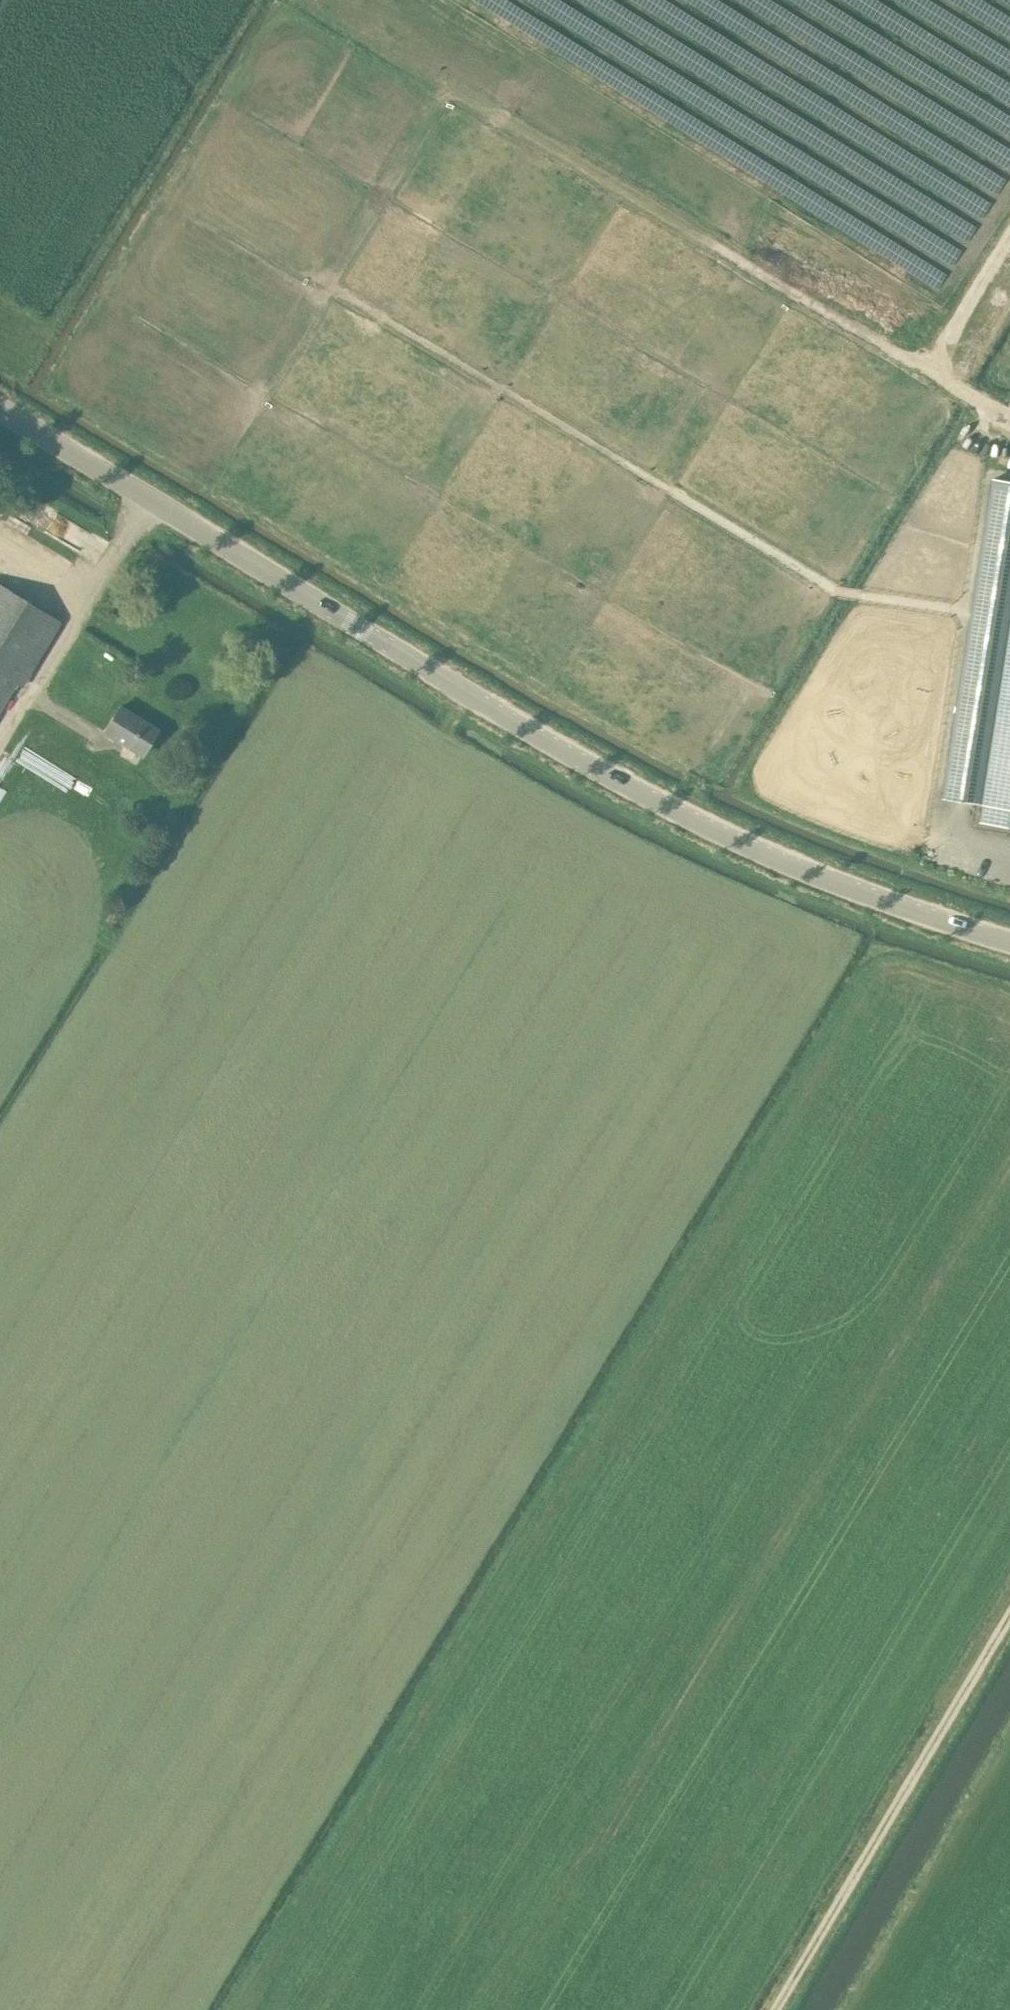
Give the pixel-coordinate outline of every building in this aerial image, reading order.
[(944,796),(984,803),(981,821),(1009,826),(1009,481),(994,479),(944,796)] [(19,685),(24,687),(65,622),(0,582),(0,716),(19,685)] [(106,732),(144,755),(160,729),(122,706),(106,732)]
